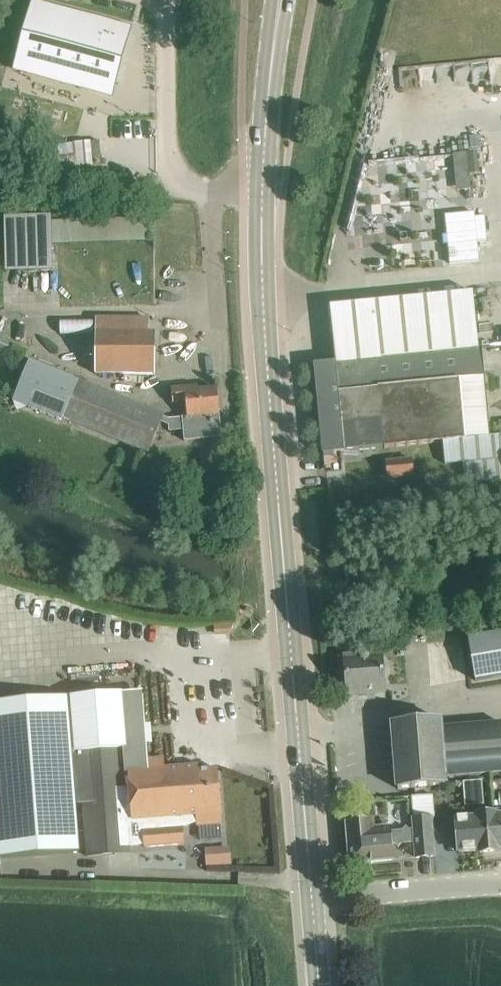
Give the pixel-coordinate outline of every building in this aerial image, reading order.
[(26,27),(16,65),(90,85),(91,83),(103,86),(105,81),(116,84),(130,32),(56,12),(50,33),(26,27)] [(102,164),(100,141),(91,141),(92,165),(102,164)] [(78,166),(76,143),(37,147),(38,163),(39,170),(78,166)] [(466,153),(454,154),(455,164),(467,163),(466,153)] [(476,215),(449,216),(451,264),(481,262),(479,242),(488,241),(486,216),(476,217),(476,215)] [(314,365),(323,454),(444,442),(446,464),(463,462),(465,483),(500,480),(500,435),(492,436),(483,347),(479,347),(474,291),(350,304),(330,306),(336,362),(314,365)] [(95,373),(155,374),(155,332),(149,332),(149,319),(96,319),(95,373)] [(164,416),(164,415),(76,377),(75,379),(31,360),(14,401),(59,419),(61,414),(148,452),(161,422),(169,425),(169,431),(184,430),(184,441),(222,437),(218,388),(198,390),(198,386),(172,389),(173,403),(186,402),(188,416),(183,417),(169,419),(164,416)] [(386,462),(388,477),(414,475),(413,459),(386,462)] [(232,623),(216,624),(217,634),(233,633),(232,623)] [(469,638),(476,681),(500,677),(500,633),(469,638)] [(346,675),(348,696),(386,693),(382,654),(338,657),(340,675),(346,675)] [(145,847),(183,844),(182,826),(188,826),(197,822),(197,827),(221,825),(220,809),(217,769),(198,770),(198,766),(166,769),(165,758),(148,759),(147,744),(126,746),(122,692),(71,696),(76,752),(79,751),(83,803),(87,856),(131,853),(126,799),(130,798),(132,819),(143,819),(145,847)] [(71,696),(0,702),(0,858),(80,852),(76,804),(83,803),(79,751),(76,752),(71,696)] [(393,723),(398,789),(446,786),(445,777),(496,773),(500,773),(500,723),(441,727),(440,719),(393,723)] [(416,820),(431,819),(433,819),(432,797),(412,799),(414,820),(416,820)] [(474,851),(473,832),(479,831),(479,834),(497,832),(497,834),(500,834),(500,815),(496,816),(496,813),(477,815),(477,817),(450,819),(451,830),(457,829),(459,852),(474,851)] [(431,819),(413,821),(414,829),(414,832),(432,830),(431,819)] [(368,823),(348,824),(351,863),(369,862),(372,863),(374,861),(392,860),(391,844),(395,844),(399,847),(402,844),(415,843),(416,858),(435,856),(433,831),(432,830),(414,832),(414,829),(410,829),(406,826),(403,830),(390,831),(390,829),(387,829),(386,821),(372,822),(368,823)] [(474,851),(480,850),(480,852),(499,851),(499,849),(500,848),(500,834),(497,834),(497,832),(479,834),(479,831),(473,832),(474,851)] [(219,848),(207,849),(208,866),(220,865),(219,848)]
